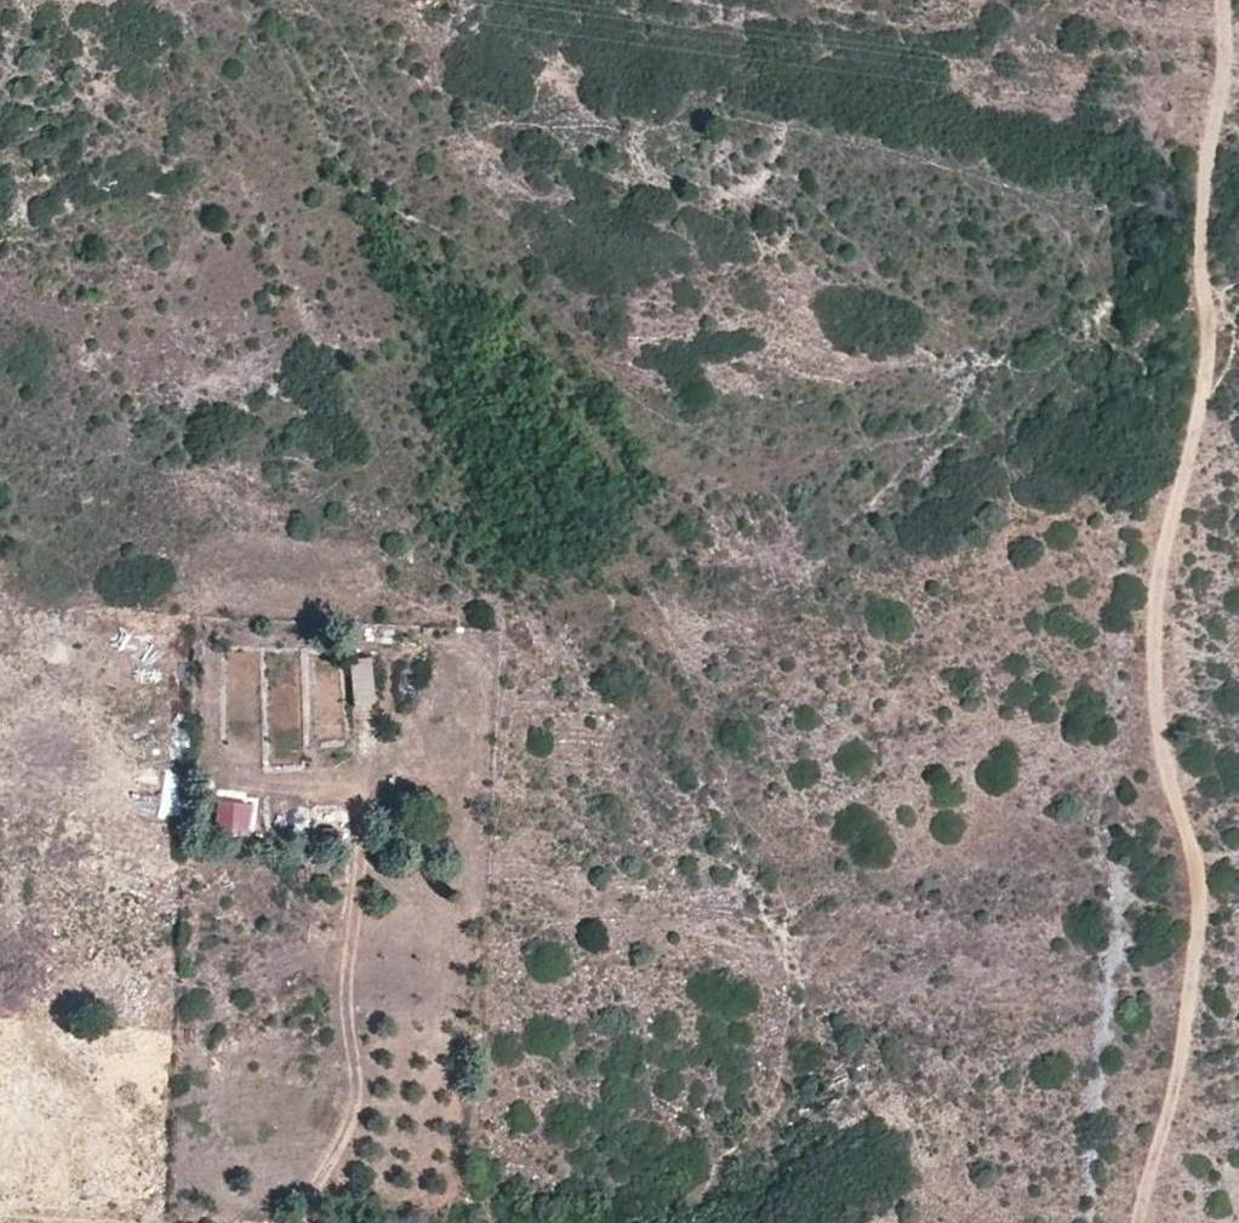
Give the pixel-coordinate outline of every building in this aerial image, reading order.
[(372,660),(352,661),(355,706),(376,704),(372,660)] [(217,807),(234,807),(235,770),(218,770),(217,807)]
